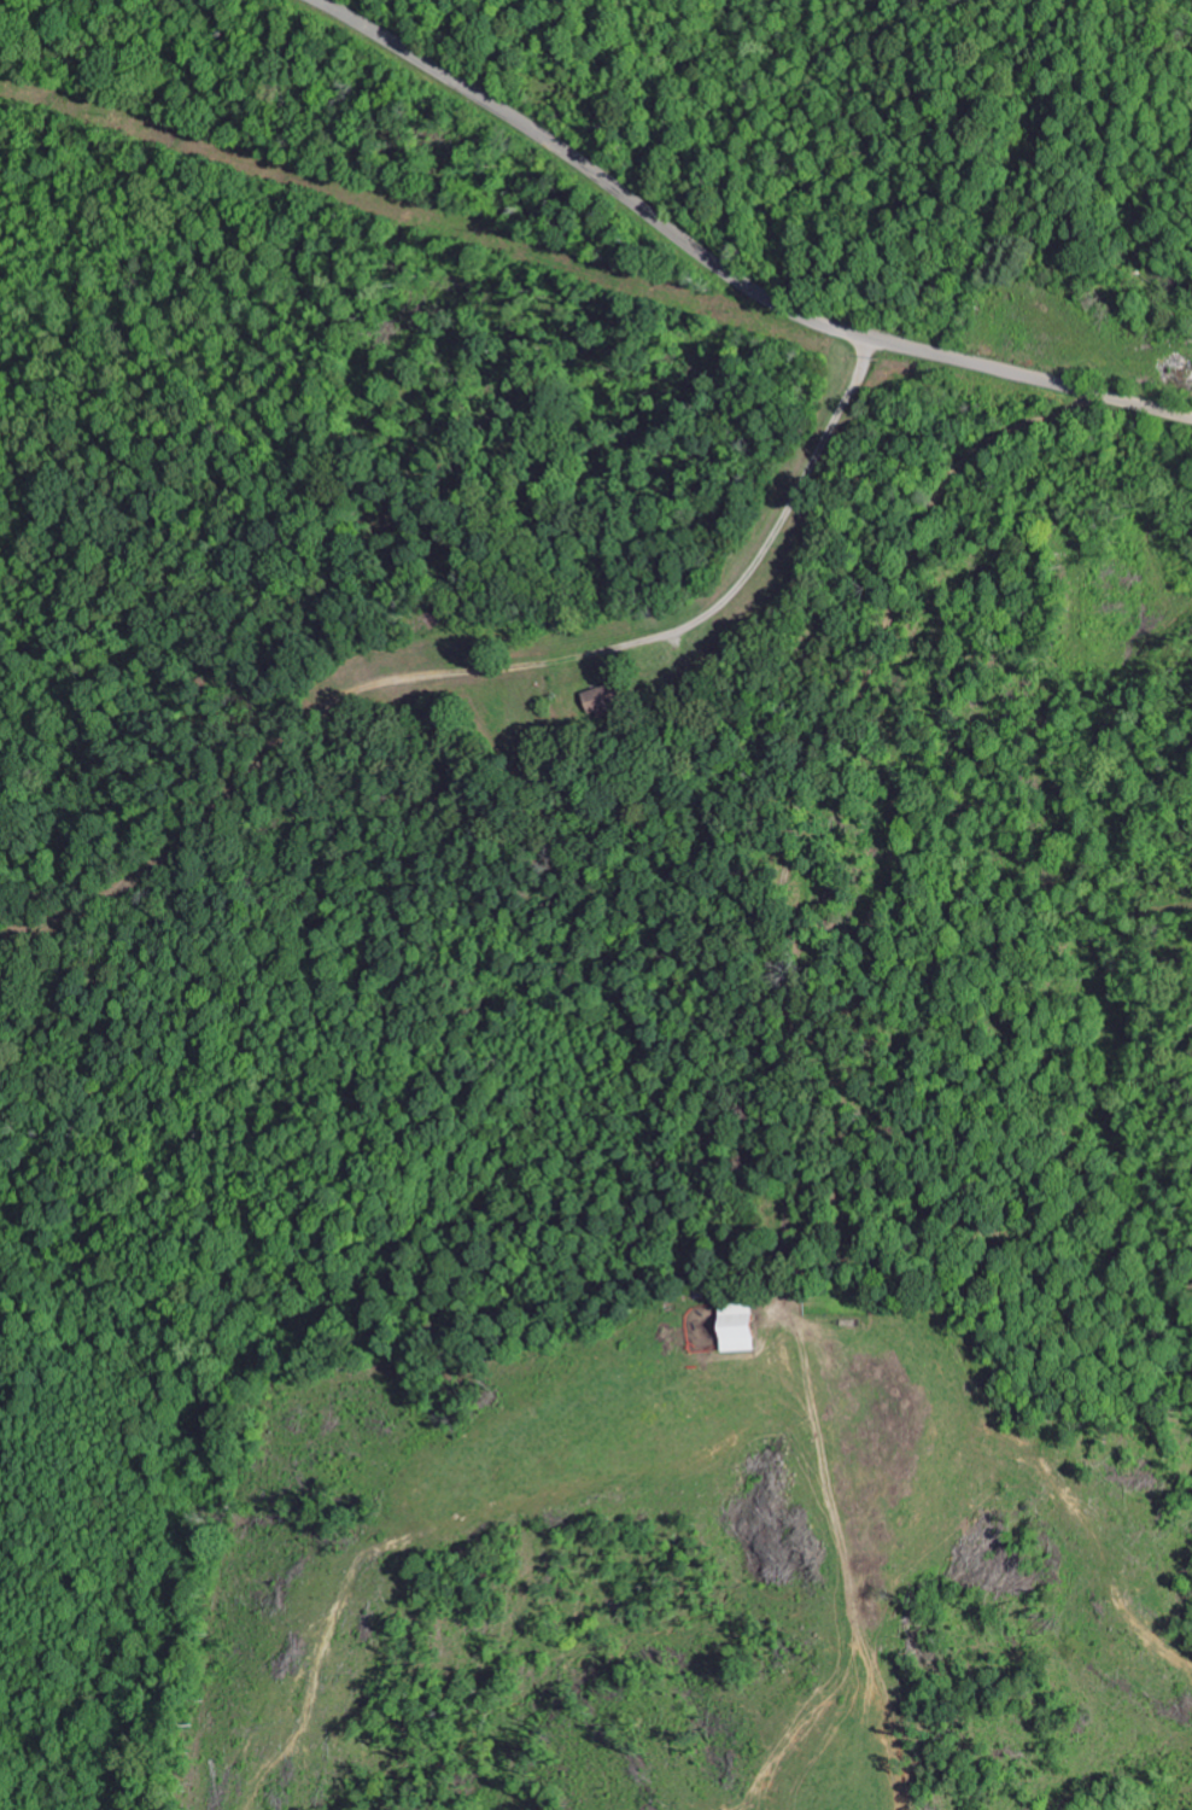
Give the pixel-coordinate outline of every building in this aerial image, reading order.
[(717,1354),(751,1352),(748,1305),(714,1307),(717,1354)]
